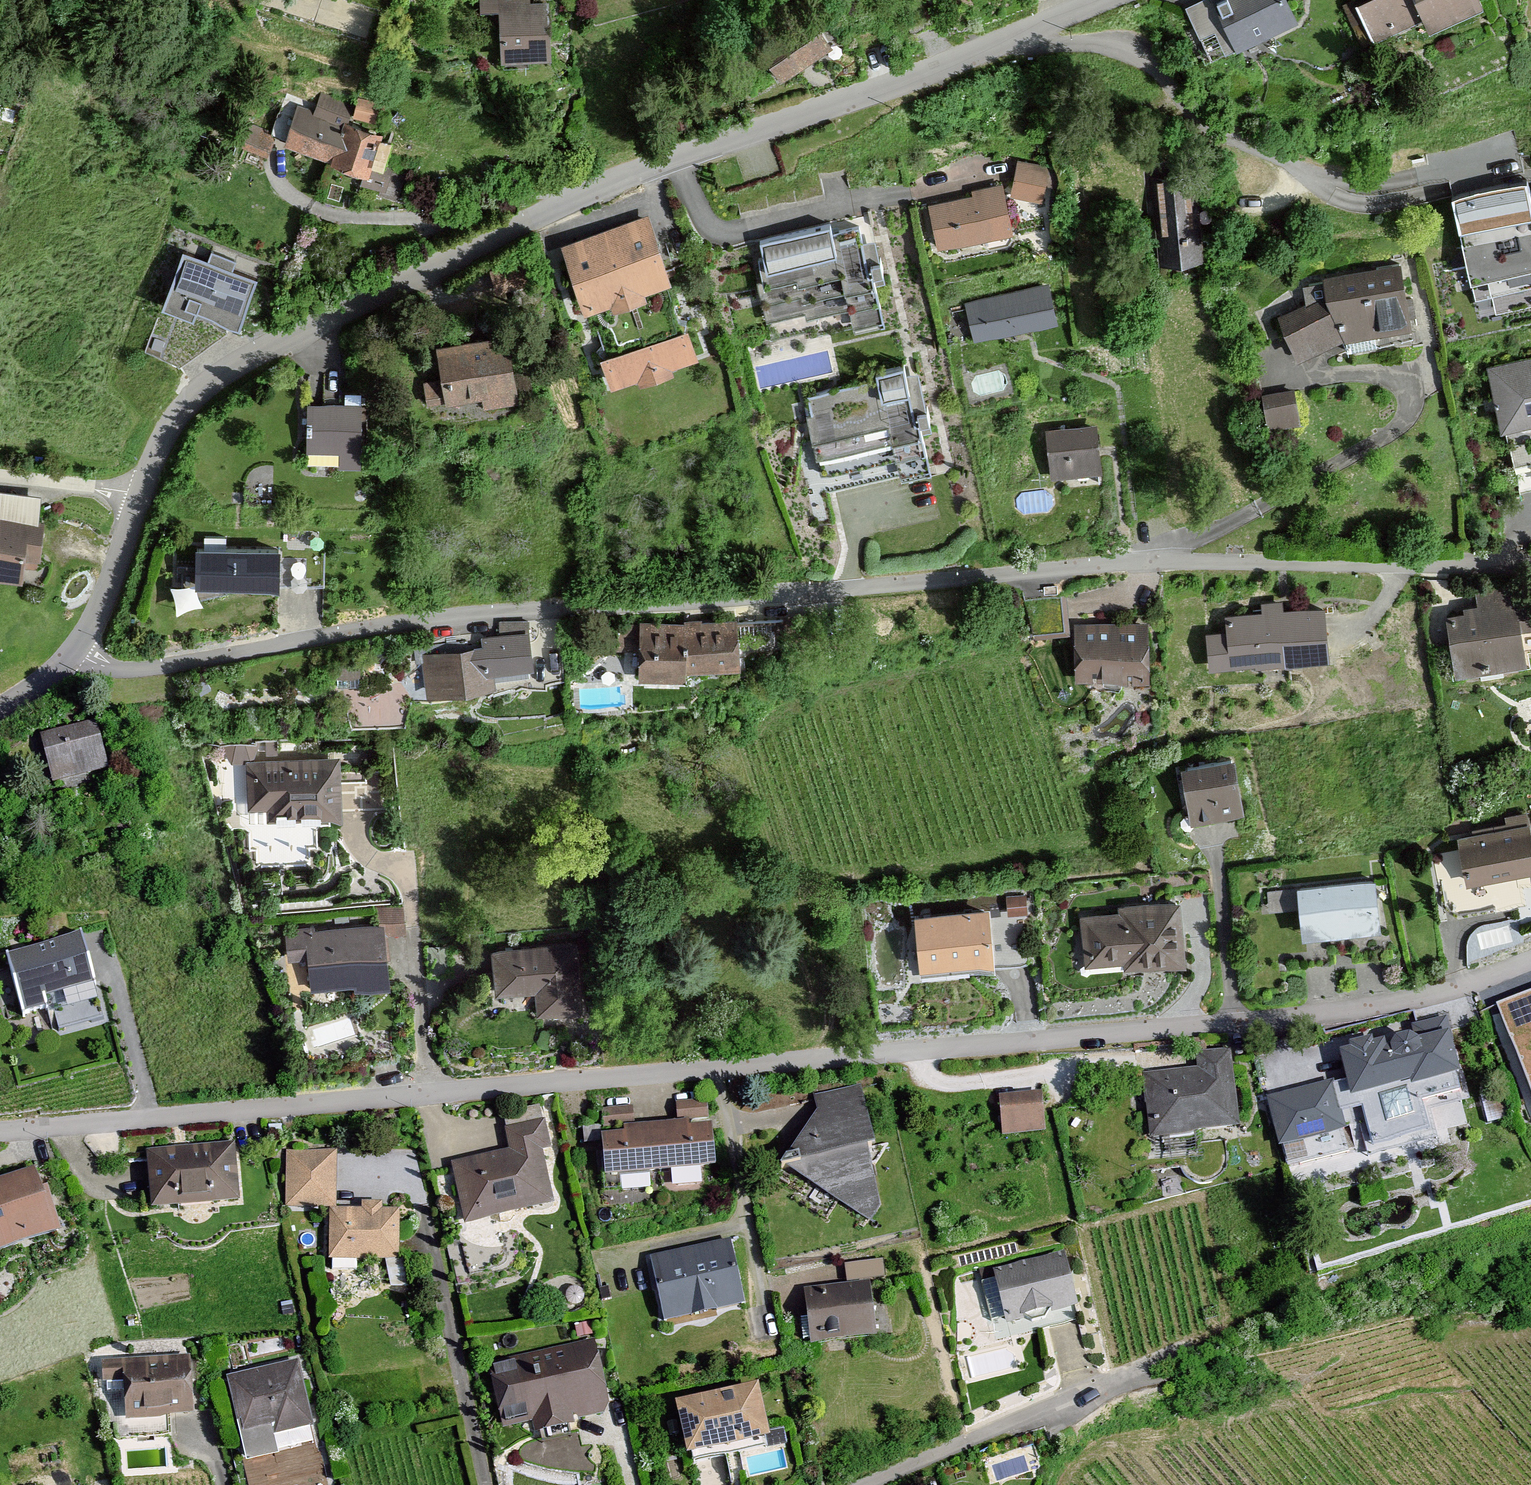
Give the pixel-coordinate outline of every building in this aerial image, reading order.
[(480,14),(499,14),(501,65),(551,64),(549,4),(530,4),(530,0),(480,0),(480,14)] [(1274,0),(1196,0),(1221,53),(1286,27),(1274,0)] [(1343,9),(1359,46),(1404,28),(1407,39),(1471,11),(1467,0),(1365,0),(1343,9)] [(812,20),(760,56),(780,85),(832,50),(812,20)] [(283,148),(331,165),(346,124),(348,124),(355,105),(321,93),(317,104),(286,93),(273,131),(248,123),(239,149),(268,159),(275,139),(285,143),(283,148)] [(381,104),(358,98),(353,119),(376,124),(381,104)] [(346,124),(331,165),(330,169),(363,180),(361,186),(384,194),(393,171),(384,168),(392,146),(381,142),(383,137),(348,124),(346,124)] [(1050,167),(1017,161),(1010,198),(1043,204),(1050,167)] [(1187,170),(1146,172),(1151,265),(1193,264),(1187,170)] [(1434,198),(1448,283),(1530,266),(1530,203),(1527,177),(1434,198)] [(973,197),(928,206),(938,252),(1013,237),(1003,185),(972,192),(973,197)] [(648,217),(603,232),(631,310),(647,304),(645,298),(673,288),(648,217)] [(851,222),(735,254),(757,346),(878,318),(851,222)] [(631,310),(603,232),(560,248),(585,318),(611,309),(613,316),(631,310)] [(207,263),(183,254),(159,318),(157,317),(144,355),(181,368),(199,319),(239,334),(258,282),(233,273),(237,263),(211,253),(207,263)] [(1317,304),(1265,325),(1289,368),(1332,345),(1404,334),(1393,268),(1315,283),(1317,304)] [(1049,284),(964,304),(974,345),(1058,326),(1049,284)] [(644,348),(656,384),(674,378),(672,372),(699,363),(688,333),(644,348)] [(520,405),(509,338),(436,350),(441,380),(423,383),(427,407),(445,404),(445,408),(482,402),(484,411),(520,405)] [(640,390),(656,384),(644,348),(600,363),(610,393),(638,384),(640,390)] [(1482,370),(1504,493),(1530,488),(1530,359),(1482,370)] [(901,383),(787,407),(803,499),(922,473),(901,383)] [(1286,391),(1251,394),(1256,435),(1292,430),(1286,391)] [(366,471),(367,407),(308,406),(307,466),(339,467),(339,471),(366,471)] [(1098,426),(1046,432),(1051,481),(1103,476),(1098,426)] [(23,585),(24,569),(37,570),(38,564),(41,564),(45,524),(39,523),(41,497),(0,493),(0,583),(23,585)] [(204,549),(195,549),(195,589),(280,590),(280,550),(226,549),(227,536),(204,536),(204,549)] [(1431,611),(1441,680),(1520,669),(1517,649),(1530,647),(1530,584),(1530,580),(1467,589),(1469,606),(1431,611)] [(1318,610),(1216,617),(1218,636),(1199,637),(1201,676),(1322,668),(1318,610)] [(740,618),(740,634),(779,635),(779,619),(740,618)] [(522,679),(520,636),(519,625),(489,627),(490,640),(466,641),(467,652),(416,655),(418,696),(481,692),(481,681),(522,679)] [(1139,626),(1065,625),(1064,687),(1138,688),(1139,626)] [(723,676),(723,627),(627,627),(627,691),(673,691),(673,676),(723,676)] [(97,717),(40,732),(53,781),(110,766),(97,717)] [(331,819),(330,757),(235,760),(237,811),(259,811),(259,822),(331,819)] [(1227,764),(1171,772),(1178,825),(1235,817),(1227,764)] [(1448,840),(1456,890),(1530,877),(1530,870),(1524,828),(1448,840)] [(1364,882),(1287,889),(1292,942),(1369,935),(1364,882)] [(1171,906),(1071,911),(1074,973),(1174,967),(1171,906)] [(982,914),(903,920),(907,976),(986,970),(982,914)] [(371,925),(279,930),(281,965),(294,964),(296,995),(375,990),(371,925)] [(82,933),(7,954),(23,1014),(46,1007),(48,1014),(55,1012),(60,1030),(105,1018),(82,933)] [(567,946),(484,952),(487,1002),(525,999),(526,1020),(572,1017),(567,946)] [(1498,1005),(1530,1091),(1530,991),(1498,1005)] [(1447,1015),(1337,1041),(1352,1101),(1462,1075),(1447,1015)] [(1234,1133),(1223,1051),(1188,1055),(1190,1073),(1134,1080),(1142,1144),(1234,1133)] [(1334,1135),(1321,1084),(1260,1098),(1272,1147),(1334,1135)] [(874,1220),(853,1092),(808,1101),(810,1120),(768,1172),(854,1223),(874,1220)] [(1037,1094),(990,1099),(994,1141),(1041,1136),(1037,1094)] [(705,1171),(701,1104),(667,1106),(668,1128),(627,1130),(626,1112),(589,1114),(593,1177),(705,1171)] [(500,1152),(442,1164),(455,1227),(543,1209),(532,1158),(545,1155),(538,1125),(496,1134),(500,1152)] [(225,1145),(135,1154),(141,1214),(231,1205),(225,1145)] [(330,1154),(281,1154),(281,1209),(329,1209),(330,1154)] [(0,1181),(0,1249),(47,1235),(28,1172),(0,1181)] [(390,1266),(391,1216),(324,1215),(323,1265),(390,1266)] [(722,1248),(640,1266),(653,1326),(735,1309),(722,1248)] [(1058,1255),(980,1274),(997,1343),(1074,1324),(1058,1255)] [(840,1287),(794,1292),(800,1354),(866,1348),(860,1287),(878,1286),(876,1263),(838,1267),(840,1287)] [(583,1345),(495,1365),(509,1430),(524,1427),(526,1435),(563,1427),(562,1421),(598,1413),(583,1345)] [(182,1424),(182,1360),(90,1361),(90,1389),(108,1389),(108,1424),(182,1424)] [(305,1430),(292,1366),(218,1381),(231,1445),(305,1430)] [(747,1391),(664,1407),(674,1463),(758,1447),(747,1391)]
